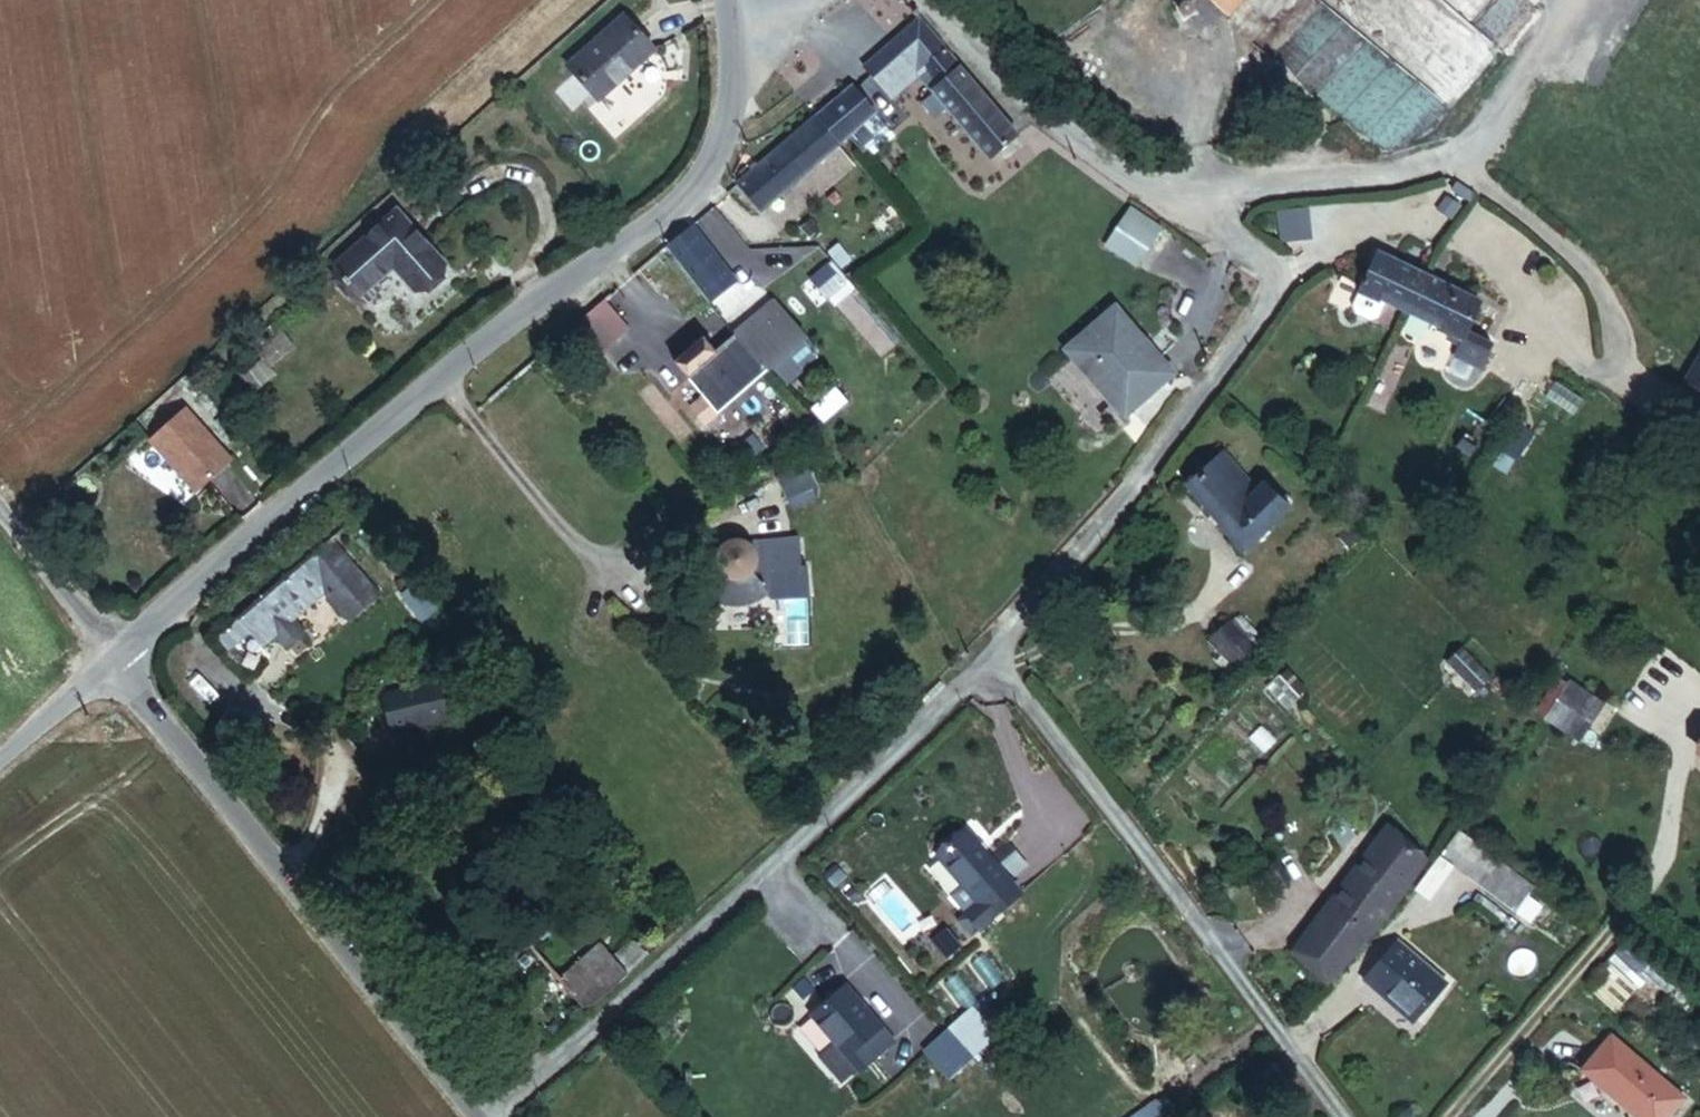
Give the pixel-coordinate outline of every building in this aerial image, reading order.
[(1205,10),(1214,0),(1194,0),(1205,10)] [(633,18),(576,68),(603,99),(660,49),(633,18)] [(1016,141),(923,23),(864,69),(890,101),(920,78),(987,164),(1016,141)] [(854,90),(739,185),(762,213),(877,118),(854,90)] [(1125,204),(1101,246),(1137,266),(1160,224),(1125,204)] [(398,206),(335,262),(364,294),(395,266),(418,291),(449,263),(398,206)] [(1307,206),(1274,209),(1278,242),(1311,239),(1307,206)] [(682,232),(664,245),(692,282),(710,269),(682,232)] [(1466,357),(1470,347),(1485,318),(1383,268),(1364,307),(1356,322),(1359,329),(1374,337),(1382,334),(1389,319),(1448,349),(1466,357)] [(602,297),(571,327),(598,355),(629,325),(602,297)] [(698,394),(684,405),(699,423),(803,339),(773,301),(716,348),(705,334),(671,361),(698,394)] [(1123,412),(1168,369),(1110,309),(1081,337),(1077,356),(1070,357),(1123,412)] [(296,349),(282,332),(257,353),(270,370),(296,349)] [(1455,376),(1479,387),(1493,358),(1470,347),(1466,357),(1448,349),(1445,356),(1461,364),(1455,376)] [(256,352),(230,374),(250,399),(277,377),(270,370),(257,353),(256,352)] [(1699,385),(1699,357),(1686,376),(1699,385)] [(192,395),(181,382),(141,417),(152,430),(192,395)] [(223,415),(206,394),(194,404),(212,425),(223,415)] [(186,410),(150,441),(195,494),(232,463),(186,410)] [(1169,487),(1232,549),(1270,509),(1206,449),(1169,487)] [(805,459),(773,475),(785,500),(817,484),(805,459)] [(336,498),(322,511),(330,521),(345,508),(336,498)] [(1232,549),(1255,571),(1299,525),(1276,503),(1270,509),(1232,549)] [(373,535),(386,524),(376,511),(362,522),(373,535)] [(385,594),(341,537),(223,628),(230,638),(250,623),(260,637),(275,626),(288,643),(307,628),(295,612),(329,586),(353,618),(385,594)] [(756,571),(792,566),(789,539),(740,544),(739,545),(740,555),(737,562),(743,570),(748,571),(756,571)] [(768,623),(810,620),(803,565),(792,566),(756,571),(748,571),(743,570),(737,562),(740,555),(731,551),(727,551),(723,552),(717,555),(713,558),(707,564),(702,570),(695,585),(691,584),(689,589),(707,604),(728,610),(734,609),(753,599),(757,597),(760,598),(762,600),(764,603),(766,608),(768,623)] [(1224,616),(1204,643),(1235,666),(1255,639),(1224,616)] [(1596,708),(1600,702),(1614,687),(1593,671),(1575,692),(1596,708)] [(398,729),(455,713),(446,679),(388,695),(398,729)] [(1455,699),(1468,711),(1484,696),(1472,684),(1455,699)] [(1686,768),(1699,779),(1699,751),(1686,768)] [(1490,846),(1458,820),(1437,846),(1468,872),(1490,846)] [(1012,875),(1009,872),(995,856),(971,828),(940,855),(966,884),(950,897),(965,914),(961,918),(981,942),(1032,898),(1012,875)] [(1287,958),(1317,984),(1397,897),(1423,863),(1395,838),(1287,958)] [(1009,872),(1026,857),(1012,841),(995,856),(1009,872)] [(1515,910),(1536,885),(1490,846),(1468,872),(1515,910)] [(613,957),(627,973),(647,955),(632,939),(613,957)] [(1614,1011),(1651,963),(1621,940),(1584,987),(1614,1011)] [(560,976),(582,1001),(599,998),(627,973),(613,957),(599,942),(560,976)] [(1406,1022),(1438,990),(1390,946),(1354,983),(1371,999),(1377,993),(1406,1022)] [(854,1065),(883,1039),(836,988),(803,1019),(831,1050),(836,1045),(854,1065)] [(919,1047),(945,1077),(997,1032),(970,1002),(919,1047)] [(1682,1100),(1608,1043),(1580,1077),(1631,1116),(1669,1116),(1682,1100)] [(1126,1116),(1167,1116),(1169,1116),(1156,1096),(1126,1116)]
